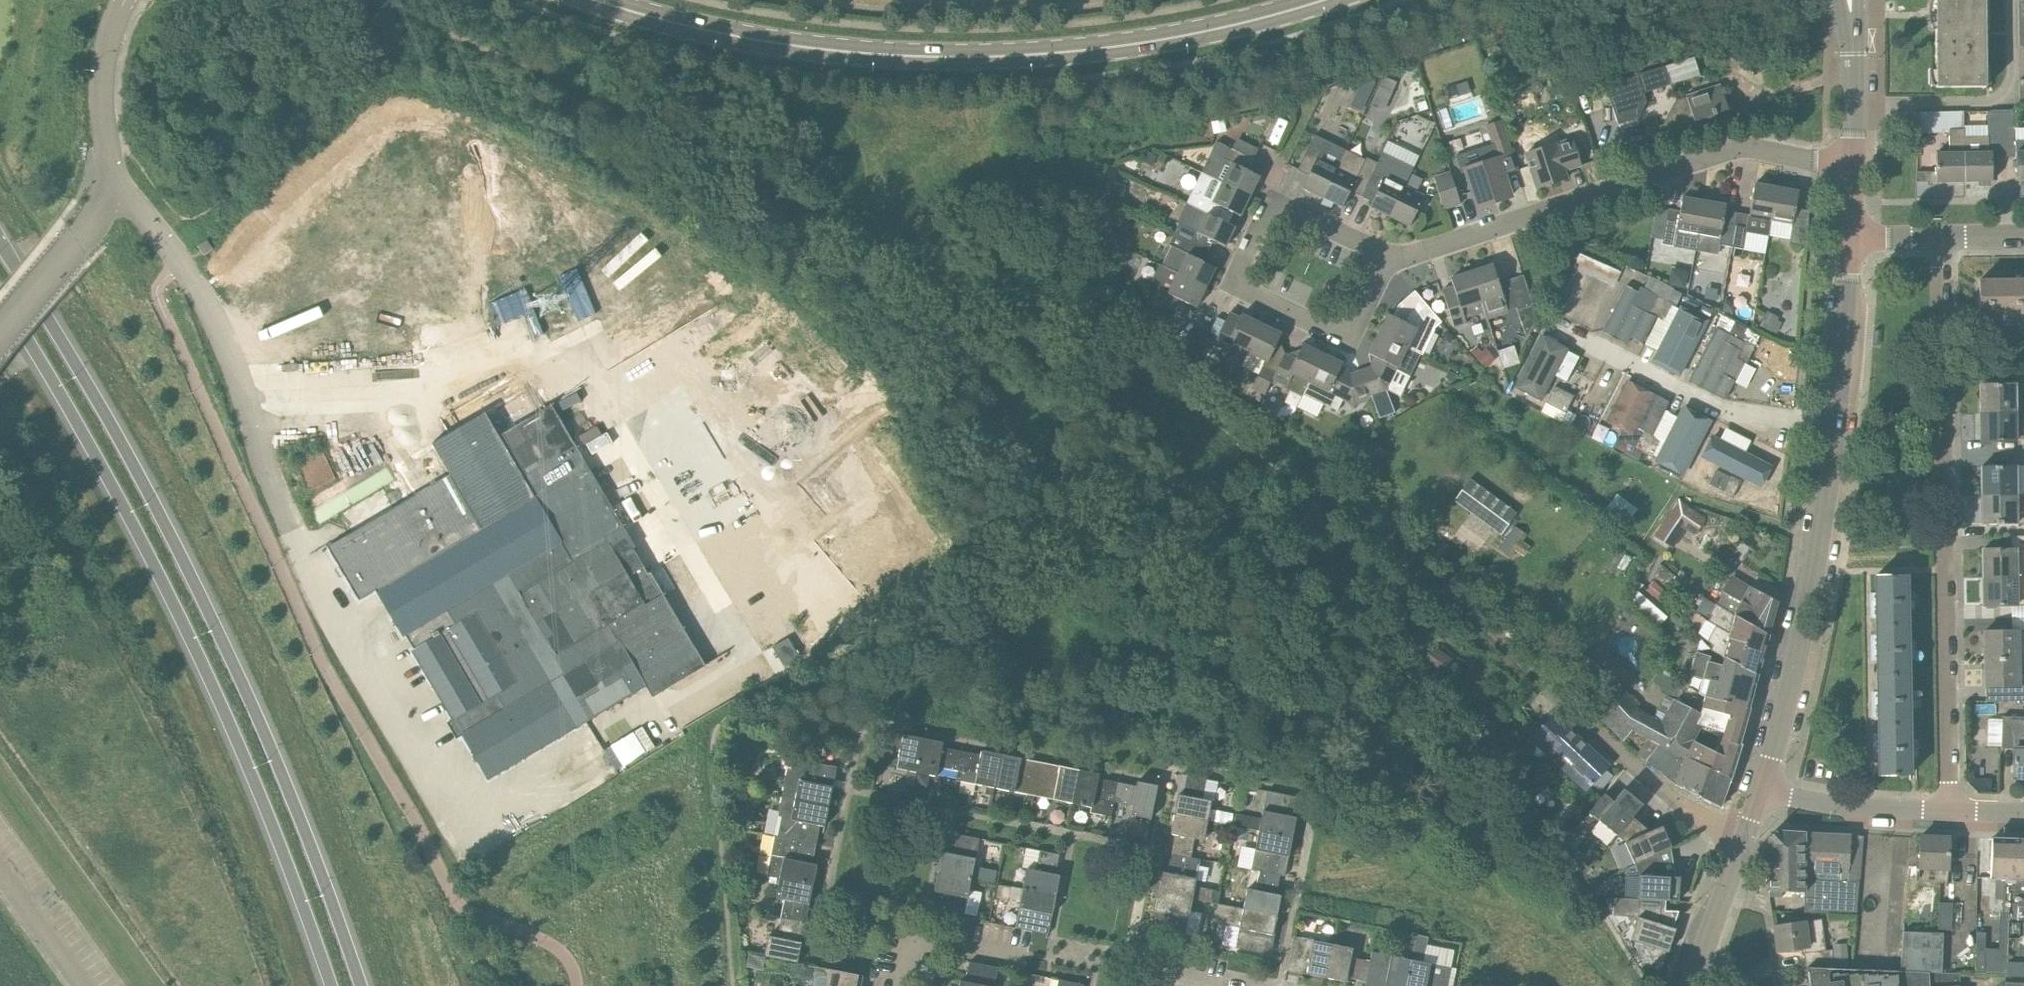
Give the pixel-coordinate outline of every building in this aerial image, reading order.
[(1935,29),(1985,31),(1985,0),(1934,0),(1935,29)] [(1985,31),(1935,29),(1935,88),(1986,87),(1985,31)] [(1700,75),(1694,56),(1664,66),(1670,85),(1700,75)] [(1645,99),(1637,74),(1605,84),(1618,126),(1635,121),(1635,120),(1630,104),(1645,99)] [(1383,75),(1377,89),(1390,95),(1397,81),(1383,75)] [(1368,95),(1374,81),(1363,76),(1357,90),(1368,95)] [(1467,81),(1444,89),(1448,100),(1471,93),(1467,81)] [(1539,81),(1534,81),(1531,85),(1531,90),(1535,93),(1540,92),(1543,89),(1543,84),(1539,81)] [(1726,103),(1720,86),(1675,100),(1681,118),(1659,126),(1663,140),(1731,118),(1726,103)] [(1645,99),(1630,104),(1635,120),(1635,121),(1638,120),(1646,103),(1645,99)] [(1992,157),(2004,156),(2003,111),(1988,111),(1988,137),(1965,137),(1965,130),(1963,130),(1964,181),(1992,181),(1992,157)] [(2016,141),(2015,111),(2003,111),(2004,156),(2016,156),(2016,181),(2023,181),(2023,140),(2016,141)] [(1920,130),(1949,130),(1950,151),(1936,152),(1936,173),(1917,173),(1917,182),(1936,182),(1964,181),(1963,130),(1965,130),(1965,112),(1921,113),(1920,130)] [(1215,133),(1226,131),(1224,119),(1213,121),(1215,133)] [(1478,207),(1510,196),(1503,174),(1518,169),(1507,137),(1502,120),(1486,125),(1497,158),(1465,169),(1478,207)] [(1322,197),(1337,166),(1345,150),(1314,135),(1309,145),(1297,169),(1308,175),(1302,187),(1322,197)] [(1544,147),(1541,139),(1536,136),(1526,139),(1523,144),(1527,159),(1536,187),(1567,177),(1565,169),(1581,164),(1572,138),(1544,147)] [(1248,169),(1258,148),(1235,137),(1230,148),(1217,141),(1202,172),(1250,195),(1259,175),(1248,169)] [(1160,153),(1148,147),(1143,157),(1156,163),(1160,153)] [(1366,186),(1378,163),(1366,157),(1365,160),(1345,150),(1337,166),(1322,197),(1342,206),(1350,190),(1361,196),(1366,186)] [(1390,216),(1404,185),(1413,167),(1383,153),(1378,163),(1366,186),(1361,196),(1372,201),(1369,206),(1390,216)] [(1240,215),(1250,195),(1202,172),(1187,203),(1210,214),(1223,220),(1228,209),(1240,215)] [(1444,210),(1460,205),(1450,172),(1434,177),(1444,210)] [(1465,194),(1461,181),(1454,183),(1458,196),(1465,194)] [(1124,185),(1112,183),(1109,197),(1121,200),(1124,185)] [(1771,220),(1776,187),(1754,183),(1749,214),(1737,212),(1731,247),(1742,249),(1745,233),(1768,236),(1771,220)] [(1404,185),(1390,216),(1410,225),(1425,195),(1404,185)] [(1776,187),(1771,220),(1792,224),(1789,243),(1807,246),(1809,210),(1795,208),(1798,191),(1776,187)] [(1696,248),(1704,200),(1682,196),(1680,210),(1667,208),(1667,211),(1663,240),(1662,243),(1675,245),(1675,246),(1696,250),(1696,248)] [(1731,247),(1737,212),(1725,210),(1726,204),(1704,200),(1696,248),(1717,252),(1719,244),(1731,247)] [(1235,226),(1223,220),(1210,214),(1187,203),(1177,224),(1179,224),(1174,234),(1196,244),(1195,244),(1208,250),(1213,240),(1225,246),(1235,226)] [(1203,261),(1208,250),(1195,244),(1196,244),(1174,234),(1169,245),(1171,246),(1162,266),(1177,273),(1205,287),(1215,267),(1203,261)] [(1584,249),(1577,264),(1618,284),(1626,269),(1584,249)] [(1177,273),(1162,266),(1160,264),(1152,281),(1155,289),(1157,290),(1153,299),(1179,312),(1184,301),(1196,307),(1205,287),(1177,273)] [(1472,271),(1485,311),(1486,317),(1517,307),(1522,323),(1526,338),(1537,319),(1523,274),(1498,282),(1493,264),(1472,271)] [(1465,318),(1485,311),(1472,271),(1451,278),(1455,290),(1445,294),(1443,289),(1442,289),(1454,326),(1467,322),(1465,318)] [(2008,314),(2023,314),(2023,279),(1978,280),(1978,315),(2008,314)] [(1589,318),(1598,292),(1578,285),(1569,310),(1589,318)] [(1652,296),(1628,285),(1606,332),(1630,343),(1652,296)] [(532,289),(496,297),(502,322),(538,314),(532,289)] [(1407,347),(1420,355),(1422,355),(1435,329),(1434,328),(1441,321),(1415,290),(1398,304),(1400,306),(1395,317),(1389,313),(1379,334),(1407,347)] [(1648,313),(1657,318),(1666,301),(1657,296),(1648,313)] [(1666,301),(1657,318),(1666,322),(1675,306),(1666,301)] [(1733,312),(1733,305),(1730,301),(1723,301),(1722,311),(1732,312),(1733,312)] [(1685,378),(1712,321),(1681,306),(1653,363),(1685,378)] [(1711,312),(1701,307),(1698,314),(1707,319),(1711,312)] [(1778,320),(1779,317),(1766,311),(1759,324),(1777,333),(1782,323),(1778,320)] [(1247,351),(1261,324),(1241,314),(1239,317),(1228,312),(1225,320),(1216,315),(1209,331),(1217,335),(1212,345),(1228,353),(1229,361),(1222,376),(1234,382),(1241,365),(1247,351)] [(1744,343),(1745,341),(1755,346),(1760,336),(1722,316),(1715,328),(1727,334),(1744,343)] [(1263,364),(1265,360),(1268,361),(1281,333),(1261,324),(1247,351),(1241,365),(1258,374),(1263,364)] [(1189,346),(1199,350),(1200,351),(1208,331),(1198,327),(1189,346)] [(1409,376),(1420,355),(1407,347),(1379,334),(1369,354),(1376,357),(1371,367),(1360,371),(1369,395),(1386,389),(1395,370),(1409,376)] [(1568,348),(1542,335),(1517,386),(1543,398),(1568,348)] [(1755,346),(1745,341),(1744,343),(1736,357),(1746,362),(1755,346)] [(1303,394),(1322,353),(1302,343),(1295,359),(1285,354),(1272,382),(1302,396),(1303,394)] [(1495,359),(1486,349),(1483,352),(1477,345),(1470,351),(1484,368),(1485,367),(1495,359)] [(1369,395),(1360,371),(1350,375),(1339,370),(1342,363),(1322,353),(1303,394),(1323,403),(1337,411),(1344,397),(1353,401),(1369,395)] [(1756,400),(1768,367),(1752,361),(1740,395),(1756,400)] [(1265,394),(1276,370),(1263,364),(1258,374),(1252,387),(1265,394)] [(1449,370),(1445,378),(1454,382),(1458,374),(1449,370)] [(1658,398),(1624,381),(1605,418),(1638,436),(1658,398)] [(1980,411),(2018,410),(2017,383),(1979,384),(1980,411)] [(780,384),(762,399),(779,420),(797,405),(780,384)] [(1555,408),(1563,391),(1555,386),(1546,403),(1555,408)] [(1555,408),(1565,412),(1573,396),(1563,391),(1555,408)] [(414,495),(328,546),(359,599),(376,589),(404,637),(406,636),(414,649),(412,650),(452,719),(448,723),(455,736),(461,733),(488,779),(646,686),(653,696),(705,665),(622,528),(624,527),(552,404),(476,449),(478,452),(465,460),(472,472),(455,482),(450,474),(434,483),(418,458),(399,470),(414,495)] [(1709,418),(1686,409),(1664,462),(1687,471),(1709,418)] [(1568,410),(1561,422),(1570,427),(1576,415),(1568,410)] [(2018,426),(2018,410),(1980,411),(1980,441),(2023,440),(2023,426),(2018,426)] [(1635,450),(1644,454),(1652,437),(1643,432),(1635,450)] [(1775,467),(1711,436),(1700,458),(1765,489),(1775,467)] [(1652,437),(1644,454),(1654,459),(1662,442),(1652,437)] [(2018,494),(2023,494),(2023,465),(2017,465),(2017,464),(1980,465),(1981,495),(2018,494)] [(1732,499),(1740,482),(1717,471),(1710,486),(1723,492),(1722,494),(1732,499)] [(1470,479),(1455,500),(1501,535),(1517,513),(1470,479)] [(2018,523),(2018,512),(2023,511),(2023,494),(2018,494),(1981,495),(1982,524),(2018,523)] [(1692,534),(1705,514),(1678,498),(1654,536),(1673,548),(1685,529),(1692,534)] [(1725,517),(1722,523),(1732,528),(1735,521),(1725,517)] [(1526,535),(1514,526),(1498,549),(1509,557),(1526,535)] [(2023,575),(2023,548),(1982,549),(1982,576),(2023,575)] [(1651,572),(1665,584),(1673,574),(1659,563),(1651,572)] [(1907,574),(1874,575),(1875,625),(1908,626),(1907,574)] [(1982,576),(1983,605),(2023,604),(2023,575),(1982,576)] [(1766,634),(1776,601),(1749,586),(1732,576),(1723,591),(1723,592),(1715,604),(1766,634)] [(1652,581),(1646,588),(1658,599),(1665,591),(1652,581)] [(1652,604),(1636,590),(1626,601),(1642,615),(1652,604)] [(1755,673),(1757,674),(1767,635),(1766,635),(1776,601),(1766,634),(1715,604),(1710,614),(1709,613),(1708,614),(1711,616),(1707,621),(1714,625),(1729,634),(1727,638),(1761,652),(1755,673)] [(1756,675),(1757,674),(1755,673),(1761,652),(1727,638),(1729,634),(1714,625),(1712,631),(1707,640),(1713,645),(1710,650),(1723,657),(1756,675)] [(1908,626),(1875,625),(1876,674),(1909,674),(1908,626)] [(1984,658),(2021,657),(2020,630),(1983,631),(1984,658)] [(786,640),(772,649),(782,668),(797,659),(786,640)] [(1454,661),(1434,645),(1422,660),(1442,675),(1454,661)] [(1756,675),(1723,657),(1721,665),(1708,662),(1710,656),(1695,652),(1689,675),(1702,678),(1698,693),(1704,696),(1747,708),(1756,675)] [(2021,685),(2021,657),(1984,658),(1984,686),(1985,686),(1985,701),(2023,700),(2023,685),(2021,685)] [(1739,745),(1740,741),(1722,736),(1716,752),(1692,740),(1697,729),(1662,720),(1653,717),(1636,708),(1639,705),(1618,686),(1618,684),(1590,658),(1578,671),(1588,681),(1577,692),(1588,703),(1599,716),(1622,739),(1632,729),(1682,749),(1688,753),(1729,778),(1740,746),(1739,745)] [(1909,674),(1876,674),(1877,728),(1910,728),(1909,674)] [(1722,736),(1740,741),(1749,709),(1747,709),(1747,708),(1704,696),(1703,701),(1693,696),(1687,706),(1677,701),(1683,691),(1685,693),(1688,687),(1671,675),(1664,688),(1662,692),(1665,694),(1653,717),(1662,720),(1697,729),(1700,724),(1724,731),(1722,736)] [(1590,784),(1606,765),(1551,713),(1534,730),(1590,784)] [(2001,716),(2000,748),(2014,748),(2013,777),(2023,777),(2023,716),(2001,716)] [(622,768),(652,748),(639,728),(608,747),(622,768)] [(1910,728),(1877,728),(1878,775),(1911,775),(1910,728)] [(1719,807),(1729,778),(1688,753),(1682,749),(1651,737),(1632,729),(1622,739),(1637,753),(1674,784),(1673,785),(1719,807)] [(918,773),(924,739),(904,735),(903,740),(884,736),(880,755),(900,759),(898,769),(908,771),(918,773)] [(958,771),(962,751),(943,747),(944,743),(924,739),(918,773),(930,775),(937,777),(939,767),(958,771)] [(994,795),(1002,754),(982,750),(981,755),(962,751),(958,771),(955,787),(960,788),(961,781),(987,786),(986,794),(994,795)] [(1034,796),(1040,767),(1021,763),(1022,759),(1002,754),(995,788),(994,795),(993,798),(999,799),(1002,789),(1034,796)] [(782,797),(829,806),(833,787),(829,786),(832,766),(795,759),(792,771),(788,770),(782,797)] [(849,784),(851,767),(841,766),(839,783),(849,784)] [(1073,804),(1080,770),(1060,766),(1059,771),(1040,767),(1034,796),(1073,804)] [(1114,802),(1118,782),(1099,779),(1100,774),(1080,770),(1073,804),(1092,807),(1090,813),(1110,817),(1113,802),(1114,802)] [(915,784),(918,773),(908,771),(906,782),(915,784)] [(915,784),(928,787),(930,775),(918,773),(915,784)] [(1175,814),(1209,821),(1212,801),(1203,799),(1207,779),(1187,776),(1184,795),(1179,794),(1175,814)] [(1118,782),(1114,802),(1133,806),(1131,815),(1152,819),(1158,786),(1138,781),(1137,786),(1118,782)] [(740,789),(726,789),(725,803),(728,804),(740,804),(740,789)] [(1617,835),(1632,817),(1643,805),(1624,789),(1614,802),(1605,794),(1589,812),(1617,835)] [(1292,816),(1296,797),(1267,791),(1262,818),(1248,815),(1245,828),(1260,831),(1293,837),(1297,817),(1292,816)] [(825,826),(829,806),(782,797),(774,836),(817,845),(821,825),(825,826)] [(1220,823),(1222,811),(1211,809),(1209,821),(1220,823)] [(1205,840),(1209,821),(1175,814),(1171,834),(1176,835),(1172,854),(1191,858),(1195,839),(1205,840)] [(1636,865),(1659,854),(1671,848),(1672,848),(1662,826),(1650,831),(1632,817),(1617,835),(1625,842),(1636,865)] [(1216,831),(1217,824),(1210,823),(1209,830),(1216,831)] [(1241,840),(1243,827),(1235,826),(1233,838),(1241,840)] [(1805,893),(1808,833),(1777,831),(1777,830),(1769,837),(1769,838),(1769,891),(1805,893)] [(1293,837),(1260,831),(1257,841),(1256,850),(1252,869),(1261,871),(1281,875),(1284,856),(1289,857),(1293,837)] [(939,871),(972,878),(980,839),(951,833),(948,853),(943,852),(939,871)] [(1808,833),(1805,893),(1804,913),(1855,915),(1863,835),(1808,833)] [(813,864),(817,845),(774,836),(767,875),(780,878),(814,884),(818,865),(813,864)] [(1949,870),(1950,837),(1920,836),(1919,868),(1949,870)] [(2015,879),(2017,839),(1992,838),(1990,878),(2004,879),(2003,912),(2000,911),(2000,948),(1985,948),(1985,950),(1977,950),(1976,972),(2006,973),(2006,975),(2010,976),(2015,879)] [(2017,839),(2015,879),(2010,976),(2023,976),(2023,839),(2017,839)] [(1639,899),(1666,901),(1679,901),(1680,877),(1676,877),(1671,848),(1659,854),(1636,865),(1640,875),(1639,899)] [(1023,888),(1057,895),(1061,875),(1056,874),(1060,855),(1040,851),(1037,870),(1027,868),(1023,888)] [(1201,859),(1191,858),(1172,854),(1168,873),(1163,872),(1160,892),(1193,898),(1217,903),(1220,891),(1196,886),(1197,879),(1201,859)] [(754,865),(746,864),(745,871),(753,872),(754,865)] [(988,881),(991,882),(995,883),(997,870),(990,869),(988,878),(988,881)] [(964,918),(972,878),(939,871),(935,891),(940,892),(936,912),(964,918)] [(1277,894),(1281,875),(1261,871),(1258,890),(1248,889),(1246,897),(1230,894),(1228,905),(1244,908),(1277,915),(1281,895),(1277,894)] [(810,904),(814,884),(780,878),(776,897),(786,899),(782,918),(802,922),(805,903),(810,904)] [(1008,898),(1009,897),(1011,886),(999,884),(997,896),(1008,898)] [(1053,915),(1057,895),(1023,888),(1019,908),(1029,910),(1025,929),(1044,933),(1048,914),(1053,915)] [(1185,938),(1193,898),(1160,892),(1156,912),(1160,912),(1157,932),(1185,938)] [(1666,951),(1669,952),(1676,929),(1674,928),(1679,912),(1665,912),(1666,901),(1639,899),(1615,898),(1614,916),(1628,916),(1653,959),(1665,952),(1666,952),(1666,951)] [(1228,905),(1226,904),(1219,903),(1215,922),(1241,927),(1240,928),(1236,948),(1265,954),(1269,934),(1274,935),(1277,915),(1244,908),(1228,905)] [(1952,930),(1953,903),(1939,903),(1938,930),(1952,930)] [(798,942),(802,922),(782,918),(778,938),(769,936),(765,956),(798,963),(802,943),(798,942)] [(1821,919),(1805,921),(1774,926),(1778,952),(1805,948),(1807,968),(1835,969),(1832,950),(1819,951),(1817,934),(1823,933),(1821,919)] [(1901,971),(1942,973),(1944,933),(1904,931),(1901,971)] [(1406,985),(1447,985),(1451,967),(1424,962),(1428,939),(1416,936),(1414,946),(1406,985)] [(1327,978),(1333,944),(1294,937),(1288,965),(1308,969),(1307,974),(1327,978)] [(1367,981),(1371,961),(1351,958),(1353,948),(1333,944),(1327,978),(1347,982),(1348,977),(1367,981)] [(1414,946),(1404,944),(1401,958),(1372,952),(1371,961),(1367,981),(1386,985),(1406,985),(1414,946)] [(1833,951),(1835,969),(1849,969),(1847,950),(1833,951)] [(765,958),(749,954),(746,967),(763,970),(765,958)] [(999,968),(970,962),(966,981),(961,980),(960,985),(995,985),(999,968)] [(859,975),(840,971),(816,966),(814,975),(828,977),(826,985),(857,985),(859,975)] [(1849,969),(1835,969),(1807,968),(1810,985),(1961,985),(1960,973),(1942,973),(1901,971),(1849,969)]
